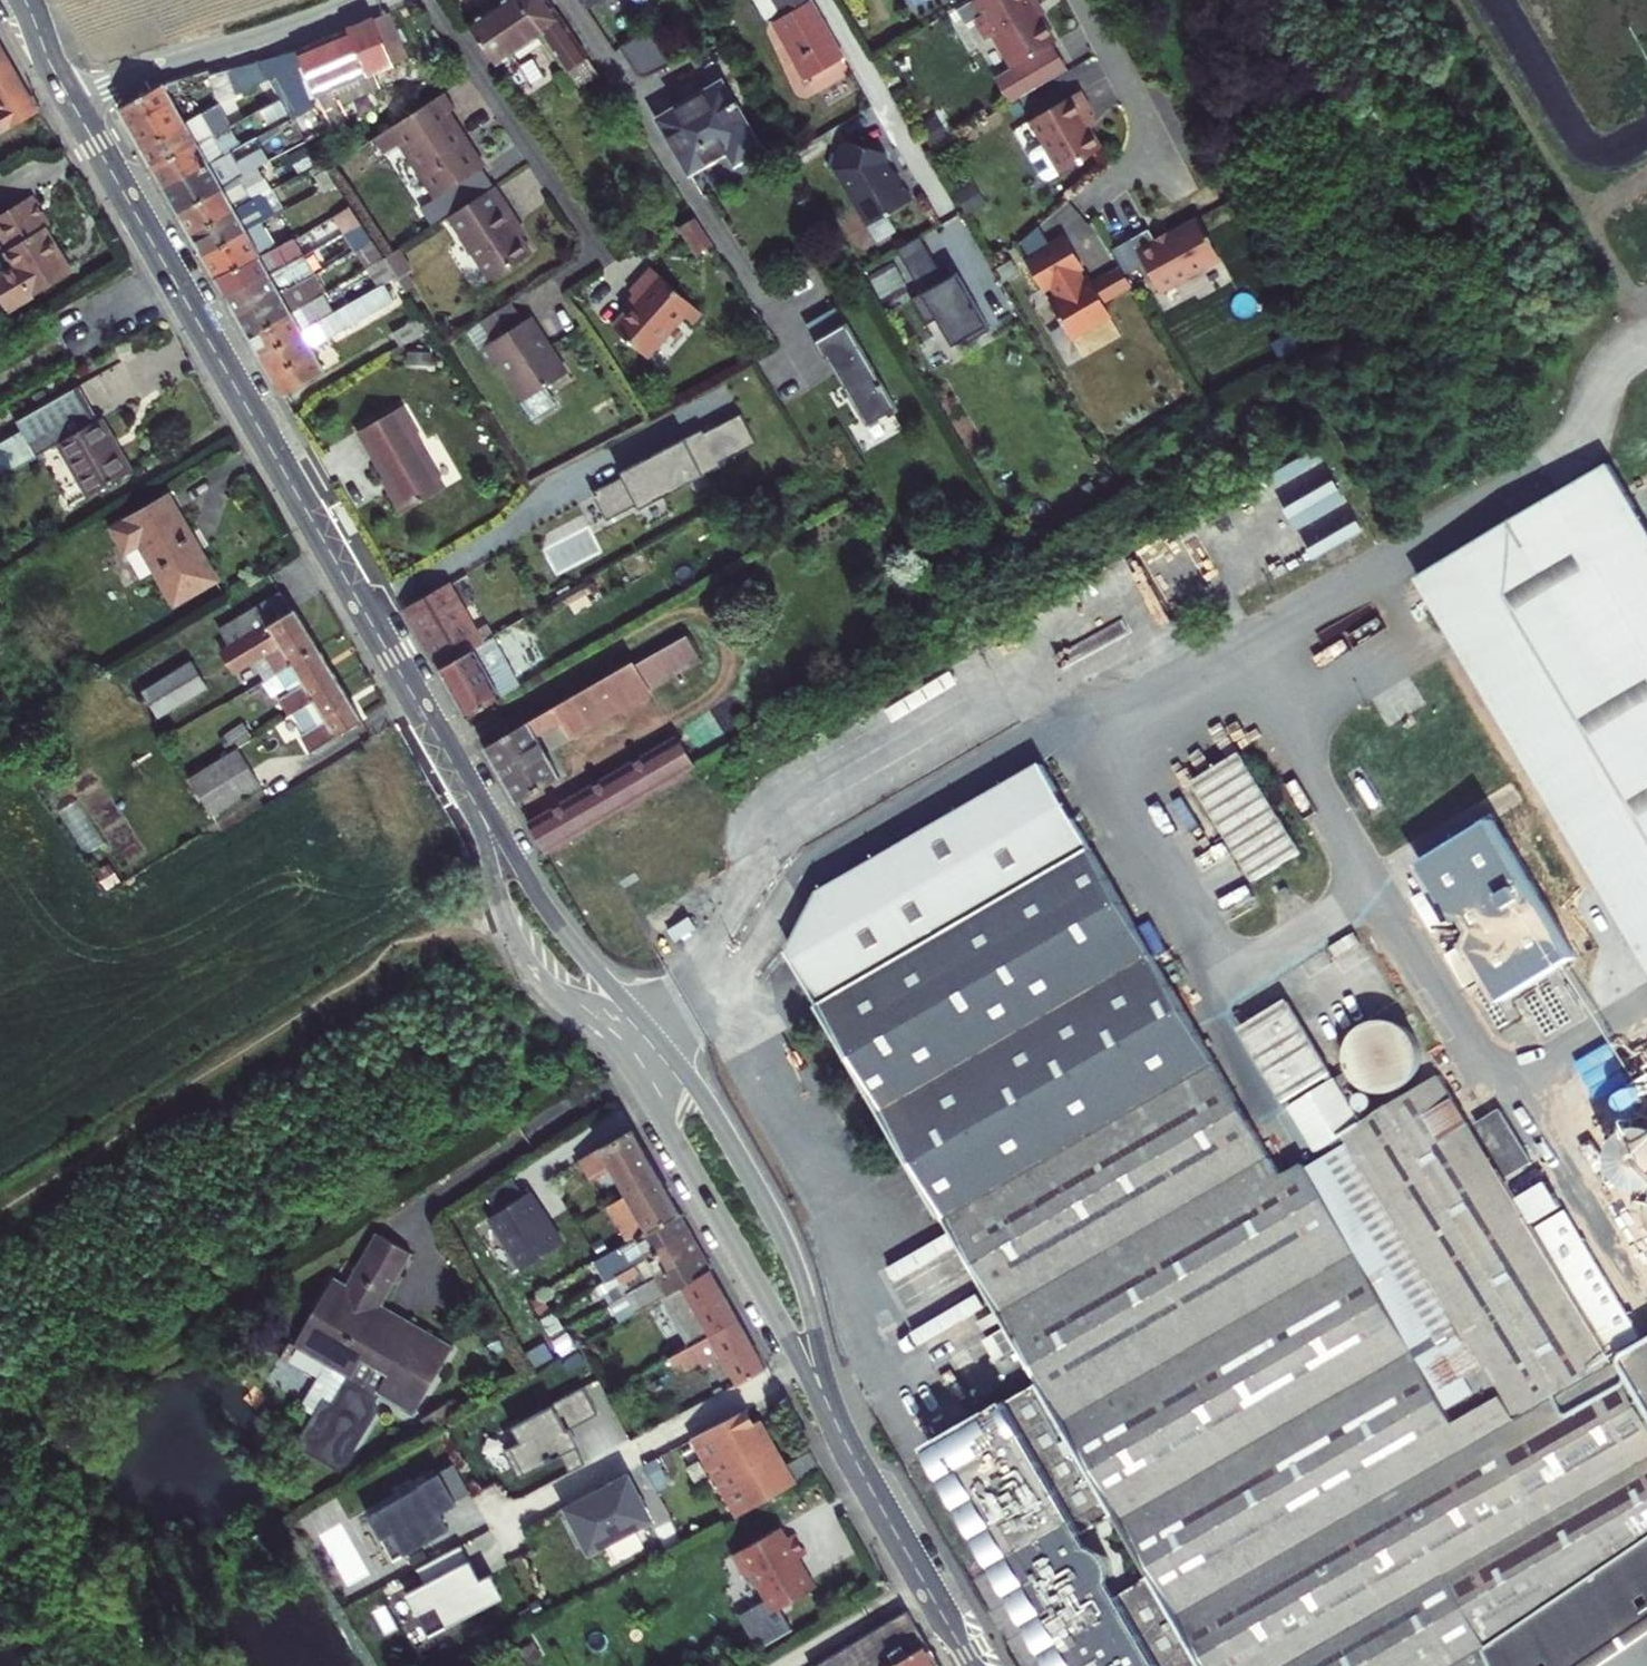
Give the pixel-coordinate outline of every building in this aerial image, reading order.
[(469,23),(497,65),(544,34),(581,85),(600,72),(549,0),(504,0),(469,23)] [(775,0),(753,0),(766,24),(773,21),(783,15),(775,0)] [(773,21),(807,80),(842,59),(809,0),(775,0),(783,15),(773,21)] [(971,1),(979,16),(972,21),(984,41),(991,37),(1010,69),(1050,45),(1054,43),(1031,5),(1035,3),(1033,0),(973,0),(971,1)] [(313,100),(327,129),(342,122),(335,107),(378,88),(373,74),(409,59),(389,13),(297,51),(317,97),(313,100)] [(627,43),(643,74),(669,61),(653,30),(627,43)] [(1010,69),(993,79),(1009,106),(1066,72),(1050,45),(1010,69)] [(15,125),(37,112),(0,48),(0,99),(15,125)] [(281,99),(288,112),(291,117),(306,143),(328,130),(327,129),(313,100),(317,97),(297,51),(260,61),(270,79),(281,99)] [(222,103),(270,79),(260,61),(210,76),(222,103)] [(119,110),(142,150),(189,121),(166,84),(119,110)] [(732,154),(739,167),(764,153),(726,87),(711,96),(680,113),(663,123),(693,176),(732,154)] [(680,113),(711,96),(706,88),(675,106),(680,113)] [(444,91),(372,138),(384,156),(400,145),(435,198),(481,169),(483,168),(447,113),(455,108),(444,91)] [(1076,93),(1027,123),(1041,147),(1028,154),(1027,160),(1040,182),(1046,183),(1098,151),(1087,131),(1079,118),(1086,114),(1088,113),(1076,93)] [(15,125),(0,99),(0,133),(15,125)] [(255,113),(258,120),(263,117),(267,124),(288,112),(281,99),(255,113)] [(142,150),(153,169),(212,135),(214,138),(230,130),(230,126),(225,117),(218,120),(212,108),(189,121),(142,150)] [(232,113),(225,117),(230,126),(235,123),(237,122),(232,113)] [(1086,114),(1079,118),(1087,131),(1094,127),(1086,114)] [(212,135),(153,169),(165,189),(224,156),(240,147),(230,130),(214,138),(212,135)] [(240,147),(224,156),(230,166),(245,158),(262,149),(256,138),(240,147)] [(840,170),(873,227),(917,201),(902,174),(899,176),(892,164),(893,159),(890,155),(850,143),(847,145),(840,170)] [(165,189),(179,214),(226,186),(236,179),(268,161),(262,149),(245,158),(230,166),(224,156),(165,189)] [(179,214),(191,235),(273,189),(267,178),(275,173),(268,161),(236,179),(226,186),(179,214)] [(492,186),(481,169),(435,198),(418,208),(429,226),(492,186)] [(494,188),(447,218),(488,282),(529,255),(501,210),(506,207),(494,188)] [(191,235),(203,256),(260,223),(286,210),(273,189),(191,235)] [(75,272),(48,226),(52,224),(35,195),(0,215),(16,244),(8,249),(17,267),(8,272),(0,272),(0,304),(6,305),(9,310),(75,272)] [(350,207),(334,217),(344,233),(361,224),(350,207)] [(1143,266),(1156,288),(1163,291),(1197,272),(1197,270),(1218,259),(1196,220),(1154,243),(1147,231),(1129,241),(1143,266)] [(715,249),(697,221),(683,229),(700,257),(715,249)] [(203,256),(215,278),(252,261),(275,249),(260,223),(203,256)] [(344,233),(355,251),(373,241),(361,224),(344,233)] [(923,238),(889,258),(895,267),(929,247),(923,238)] [(1048,304),(1069,340),(1109,317),(1101,303),(1115,296),(1104,277),(1090,284),(1088,281),(1083,284),(1081,281),(1075,270),(1080,267),(1064,239),(1024,262),(1040,290),(1048,285),(1056,300),(1048,304)] [(252,261),(215,278),(226,298),(302,257),(292,240),(275,249),(252,261)] [(355,251),(366,269),(384,258),(373,241),(355,251)] [(1129,241),(1110,251),(1124,277),(1143,266),(1129,241)] [(895,267),(930,326),(940,320),(956,348),(966,342),(968,347),(993,332),(960,275),(949,282),(929,247),(895,267)] [(384,258),(397,278),(411,269),(398,249),(384,258)] [(324,270),(313,251),(302,257),(313,276),(324,270)] [(302,257),(226,298),(238,317),(305,281),(313,276),(302,257)] [(366,269),(379,288),(383,286),(397,278),(384,258),(366,269)] [(638,301),(612,329),(645,358),(681,319),(691,327),(701,315),(651,270),(629,292),(638,301)] [(305,281),(238,317),(249,337),(314,299),(322,294),(313,276),(305,281)] [(333,314),(260,356),(282,395),(323,372),(311,349),(392,301),(383,286),(379,288),(352,304),(343,309),(333,314)] [(322,294),(314,299),(249,337),(260,356),(333,314),(322,294)] [(340,304),(343,309),(352,304),(349,299),(340,304)] [(511,301),(481,320),(492,340),(486,344),(480,348),(489,365),(498,359),(523,397),(518,400),(531,419),(555,404),(544,386),(565,373),(529,317),(523,320),(511,301)] [(392,333),(401,346),(427,332),(419,318),(392,333)] [(474,325),(486,344),(492,340),(481,320),(474,325)] [(901,412),(850,326),(818,345),(828,363),(831,362),(871,429),(901,412)] [(23,432),(28,441),(89,407),(90,406),(79,387),(17,422),(23,432)] [(89,495),(132,471),(102,419),(99,421),(90,406),(89,407),(28,441),(23,432),(0,445),(0,477),(58,444),(89,495)] [(401,407),(359,431),(392,487),(388,490),(401,513),(443,488),(419,445),(422,443),(401,407)] [(723,422),(739,452),(756,443),(740,413),(723,422)] [(723,422),(703,432),(718,463),(739,452),(723,422)] [(701,429),(619,472),(621,477),(636,505),(638,509),(720,466),(718,463),(703,432),(701,429)] [(1610,470),(1424,581),(1438,606),(1646,959),(1646,532),(1610,470)] [(606,521),(636,505),(621,477),(591,493),(606,521)] [(142,543),(158,571),(176,602),(218,578),(170,495),(114,529),(127,551),(142,543)] [(142,543),(127,551),(143,580),(158,571),(142,543)] [(481,644),(446,584),(405,608),(439,669),(481,644)] [(280,592),(220,628),(231,646),(291,610),(280,592)] [(266,653),(277,671),(317,646),(295,608),(291,610),(231,646),(222,653),(233,672),(256,659),(266,653)] [(493,637),(491,638),(481,644),(439,669),(467,717),(520,686),(493,637)] [(280,699),(288,713),(293,710),(339,682),(317,646),(277,671),(290,692),(280,699)] [(266,677),(277,671),(266,653),(256,659),(266,677)] [(207,688),(192,662),(142,693),(158,718),(207,688)] [(486,751),(516,804),(560,777),(536,736),(560,723),(568,737),(648,689),(634,663),(486,751)] [(310,749),(363,721),(339,682),(293,710),(305,730),(300,733),(310,749)] [(678,737),(528,825),(545,853),(694,766),(678,737)] [(259,784),(235,746),(188,775),(212,814),(259,784)] [(1243,755),(1198,783),(1259,881),(1305,854),(1243,755)] [(1405,1650),(1414,1665),(1646,1665),(1646,1347),(1622,1362),(1614,1363),(1439,1076),(1362,1124),(1335,1080),(1291,1107),(1317,1150),(1343,1134),(1349,1143),(1484,1365),(1467,1376),(1472,1386),(1458,1394),(1462,1401),(1448,1409),(1307,1169),(1304,1165),(1283,1179),(1044,766),(824,893),(794,952),(1043,1382),(940,1443),(1070,1665),(1378,1665),(1405,1650)] [(1419,870),(1503,1008),(1576,963),(1493,825),(1419,870)] [(1287,1000),(1242,1029),(1287,1102),(1332,1075),(1287,1000)] [(1424,1071),(1397,1011),(1343,1034),(1370,1095),(1424,1071)] [(1501,1111),(1477,1126),(1509,1178),(1534,1163),(1501,1111)] [(1613,1123),(1615,1188),(1646,1187),(1646,1122),(1613,1123)] [(613,1169),(628,1195),(645,1185),(641,1176),(653,1169),(631,1131),(578,1161),(590,1182),(613,1169)] [(1484,1365),(1349,1143),(1307,1169),(1448,1409),(1462,1401),(1458,1394),(1472,1386),(1467,1376),(1484,1365)] [(645,1185),(628,1195),(611,1205),(631,1241),(678,1215),(653,1169),(641,1176),(645,1185)] [(497,1213),(523,1196),(511,1177),(484,1194),(497,1213)] [(497,1213),(488,1219),(521,1270),(562,1243),(529,1192),(523,1196),(497,1213)] [(1566,1212),(1540,1227),(1617,1354),(1642,1339),(1566,1212)] [(605,1257),(616,1276),(690,1234),(678,1215),(631,1241),(605,1257)] [(925,1266),(957,1246),(950,1233),(917,1254),(925,1266)] [(327,1337),(316,1357),(349,1377),(331,1406),(323,1401),(298,1444),(340,1469),(377,1407),(371,1403),(377,1394),(401,1408),(412,1389),(424,1396),(444,1363),(419,1349),(427,1333),(381,1306),(411,1254),(376,1234),(346,1285),(337,1300),(323,1292),(305,1324),(327,1337)] [(621,1284),(627,1294),(700,1253),(690,1234),(616,1276),(606,1282),(597,1287),(601,1295),(604,1293),(621,1284)] [(620,1323),(637,1312),(665,1296),(683,1286),(710,1271),(700,1253),(627,1294),(610,1304),(620,1323)] [(599,1260),(595,1263),(606,1282),(616,1276),(605,1257),(599,1260)] [(710,1271),(683,1286),(711,1335),(738,1320),(710,1271)] [(333,1277),(323,1292),(337,1300),(346,1285),(333,1277)] [(610,1304),(627,1294),(621,1284),(604,1293),(610,1304)] [(693,1345),(711,1335),(683,1286),(665,1296),(693,1345)] [(693,1345),(670,1358),(673,1365),(680,1361),(685,1368),(706,1357),(709,1361),(722,1354),(739,1384),(766,1369),(738,1320),(711,1335),(693,1345)] [(305,1324),(294,1344),(316,1357),(327,1337),(305,1324)] [(453,1348),(427,1333),(419,1349),(444,1363),(453,1348)] [(504,1450),(518,1478),(560,1455),(569,1472),(585,1464),(576,1447),(579,1446),(570,1428),(598,1414),(584,1387),(552,1404),(553,1405),(512,1427),(520,1442),(504,1450)] [(412,1389),(401,1408),(413,1414),(424,1396),(412,1389)] [(445,1405),(422,1419),(428,1431),(452,1417),(445,1405)] [(745,1409),(699,1435),(742,1512),(794,1483),(784,1465),(767,1436),(762,1439),(745,1409)] [(930,1448),(1057,1665),(1070,1665),(940,1443),(930,1448)] [(784,1465),(794,1483),(820,1468),(810,1450),(784,1465)] [(421,1485),(369,1513),(393,1559),(445,1531),(435,1512),(470,1494),(454,1466),(421,1483),(421,1485)] [(568,1508),(590,1550),(650,1519),(626,1474),(608,1484),(609,1487),(568,1508)] [(780,1526),(773,1530),(779,1541),(786,1537),(780,1526)] [(773,1530),(732,1553),(744,1575),(749,1573),(771,1611),(814,1587),(798,1557),(804,1554),(793,1533),(786,1537),(779,1541),(773,1530)] [(407,1594),(430,1637),(504,1598),(492,1575),(481,1580),(473,1584),(464,1568),(472,1564),(462,1545),(418,1569),(426,1584),(407,1594)] [(481,1580),(472,1564),(464,1568),(473,1584),(481,1580)] [(826,1665),(829,1665),(832,1665),(880,1665),(889,1661),(884,1650),(914,1632),(920,1643),(924,1640),(907,1611),(824,1662),(826,1665)] [(924,1640),(920,1643),(914,1632),(884,1650),(889,1661),(880,1665),(938,1665),(924,1640)] [(1405,1650),(1378,1665),(1414,1665),(1405,1650)]
